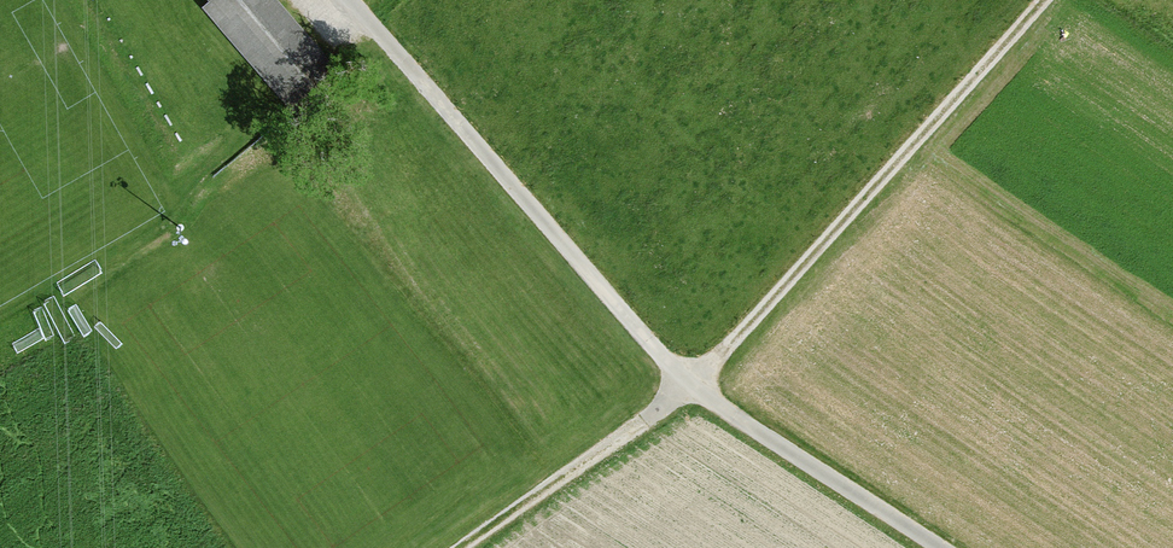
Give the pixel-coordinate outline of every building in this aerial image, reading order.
[(273,0),(203,0),(210,8),(204,13),(289,115),(336,76),(273,0)]
